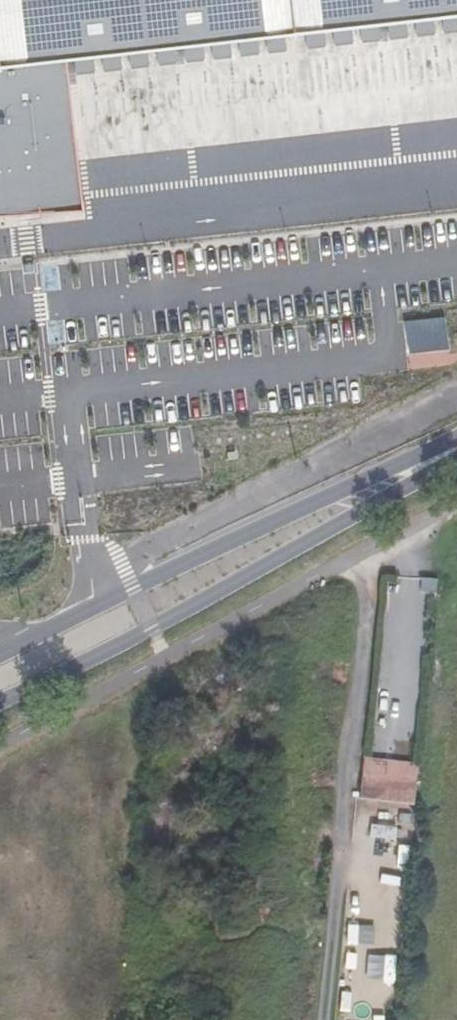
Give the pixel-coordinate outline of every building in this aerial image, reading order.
[(79,207),(63,61),(396,24),(456,17),(456,0),(0,0),(0,216),(79,207)] [(444,317),(405,321),(408,354),(449,350),(444,317)] [(416,780),(419,755),(375,751),(372,776),(416,780)]
